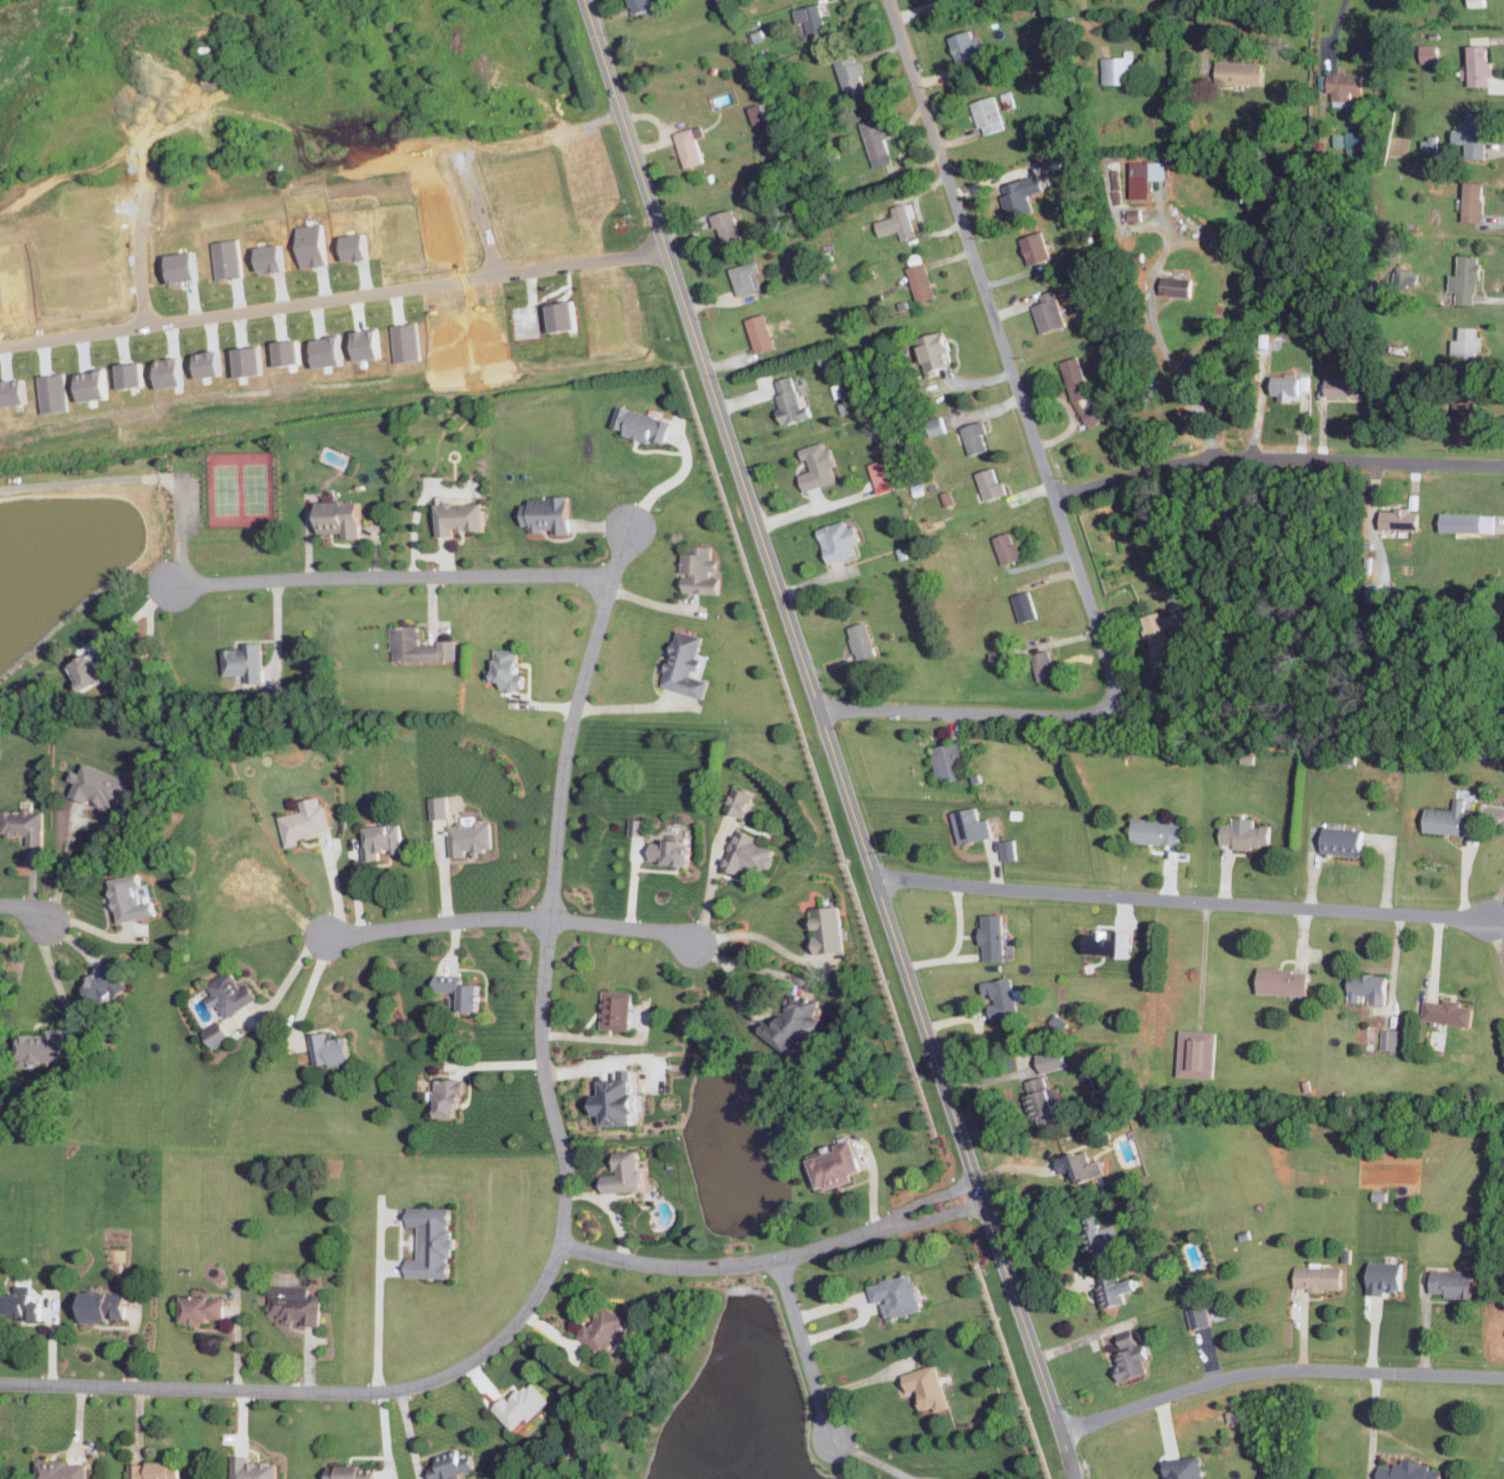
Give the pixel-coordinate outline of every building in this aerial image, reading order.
[(632,13),(659,7),(657,0),(630,0),(632,13)] [(812,41),(830,37),(821,3),(795,9),(798,23),(807,21),(812,41)] [(1423,62),(1440,62),(1440,43),(1423,44),(1423,62)] [(1493,45),(1472,45),(1471,86),(1490,86),(1491,78),(1493,78),(1493,45)] [(864,75),(869,74),(865,61),(860,62),(858,56),(838,62),(848,96),(868,90),(864,75)] [(1137,57),(1105,57),(1105,83),(1136,84),(1137,57)] [(1270,62),(1219,61),(1218,83),(1269,84),(1270,62)] [(1363,93),(1364,73),(1330,72),(1329,100),(1351,101),(1352,92),(1363,93)] [(1008,129),(997,95),(974,102),(984,136),(1008,129)] [(767,121),(762,104),(751,106),(756,124),(767,121)] [(1491,114),(1469,113),(1469,130),(1456,130),(1456,143),(1464,143),(1464,156),(1487,156),(1487,141),(1490,141),(1491,114)] [(887,138),(894,136),(890,124),(883,126),(881,117),(863,122),(877,168),(895,162),(887,138)] [(687,168),(705,162),(698,138),(706,136),(702,125),(676,133),(687,168)] [(1423,137),(1424,150),(1439,150),(1438,137),(1423,137)] [(1134,198),(1154,198),(1154,179),(1170,179),(1170,162),(1134,161),(1134,198)] [(1012,218),(1035,213),(1031,194),(1046,191),(1043,175),(1004,184),(1012,218)] [(1485,182),(1466,182),(1465,221),(1484,221),(1485,182)] [(902,230),(904,240),(917,237),(909,203),(894,207),(896,217),(878,221),(881,235),(902,230)] [(724,244),(744,237),(734,209),(714,216),(724,244)] [(1131,210),(1132,223),(1146,222),(1145,209),(1131,210)] [(1031,265),(1052,260),(1046,232),(1025,236),(1031,265)] [(1479,304),(1481,256),(1461,254),(1460,274),(1452,274),(1451,291),(1458,291),(1457,303),(1479,304)] [(761,271),(758,260),(732,268),(740,295),(761,289),(756,272),(761,271)] [(921,303),(938,297),(927,262),(909,268),(921,303)] [(1198,278),(1163,277),(1162,295),(1197,296),(1198,278)] [(1036,305),(1043,334),(1067,328),(1058,290),(1042,294),(1044,303),(1036,305)] [(759,353),(777,348),(768,314),(749,319),(759,353)] [(1466,354),(1466,359),(1477,360),(1477,351),(1481,352),(1483,328),(1463,326),(1462,340),(1455,340),(1454,353),(1466,354)] [(959,366),(947,331),(920,340),(931,375),(959,366)] [(1064,361),(1084,428),(1106,421),(1100,402),(1095,403),(1081,356),(1064,361)] [(784,425),(814,418),(808,393),(799,395),(795,376),(778,380),(782,394),(779,394),(782,407),(780,408),(784,425)] [(1309,393),(1309,377),(1276,376),(1275,399),(1293,399),(1293,393),(1309,393)] [(1361,395),(1361,377),(1328,377),(1329,396),(1361,395)] [(667,442),(672,419),(621,406),(616,426),(629,429),(628,436),(653,442),(654,439),(667,442)] [(949,431),(944,415),(928,420),(933,436),(949,431)] [(965,426),(972,455),(990,450),(986,434),(990,433),(987,421),(965,426)] [(839,481),(834,467),(837,466),(830,440),(804,448),(812,471),(802,474),(807,491),(839,481)] [(878,494),(893,490),(887,460),(871,463),(878,494)] [(988,501),(1010,494),(1006,481),(1001,482),(996,467),(979,473),(988,501)] [(573,534),(573,498),(533,498),(533,505),(524,505),(524,525),(533,526),(533,531),(555,531),(555,534),(573,534)] [(320,502),(320,533),(346,532),(346,539),(364,539),(364,502),(320,502)] [(488,504),(440,503),(440,537),(457,537),(457,530),(488,531),(488,504)] [(1384,530),(1421,530),(1422,510),(1398,509),(1398,512),(1385,511),(1384,530)] [(1444,532),(1497,533),(1497,514),(1444,513),(1444,532)] [(859,524),(851,527),(848,519),(820,530),(833,565),(860,555),(856,544),(865,541),(859,524)] [(1004,565),(1023,560),(1016,532),(997,537),(1004,565)] [(723,594),(724,583),(713,582),(713,571),(721,571),(721,559),(714,559),(715,546),(695,545),(694,553),(685,552),(684,573),(688,573),(687,592),(723,594)] [(1023,623),(1041,618),(1033,591),(1015,596),(1023,623)] [(1163,617),(1162,611),(1143,616),(1153,655),(1173,650),(1167,627),(1183,623),(1180,613),(1163,617)] [(879,654),(869,622),(850,628),(860,660),(879,654)] [(458,661),(457,640),(438,641),(438,645),(420,645),(420,625),(392,626),(392,662),(458,661)] [(706,698),(711,681),(693,676),(695,669),(703,671),(707,656),(700,654),(705,637),(680,630),(664,686),(706,698)] [(264,643),(246,644),(246,649),(226,650),(226,676),(243,676),(243,684),(264,683),(264,643)] [(1010,661),(1006,648),(991,652),(995,665),(1010,661)] [(522,650),(497,649),(496,670),(488,670),(488,680),(505,681),(505,690),(530,690),(530,674),(526,674),(526,662),(521,662),(522,650)] [(1059,677),(1052,650),(1035,654),(1042,682),(1059,677)] [(79,662),(89,687),(113,677),(103,652),(79,662)] [(965,779),(961,758),(968,756),(965,740),(934,747),(942,784),(965,779)] [(79,781),(74,794),(90,801),(92,797),(121,808),(132,780),(87,762),(84,771),(76,768),(72,779),(79,781)] [(756,792),(735,784),(727,809),(748,816),(756,792)] [(450,795),(432,795),(433,817),(451,817),(450,795)] [(304,810),(280,815),(287,846),(300,843),(299,839),(319,835),(318,830),(332,827),(327,803),(321,805),(319,796),(302,800),(304,810)] [(1467,797),(1456,797),(1456,808),(1429,807),(1428,831),(1464,832),(1464,830),(1474,830),(1475,810),(1466,810),(1467,797)] [(995,837),(991,817),(982,819),(979,806),(955,811),(961,843),(995,837)] [(29,844),(43,844),(44,809),(5,808),(5,834),(29,835),(29,844)] [(648,817),(631,817),(631,834),(648,834),(648,817)] [(1136,841),(1183,843),(1184,818),(1136,817),(1136,841)] [(381,857),(381,852),(404,850),(401,822),(367,825),(369,841),(363,842),(365,859),(381,857)] [(495,822),(450,823),(452,856),(469,855),(469,850),(496,849),(495,822)] [(1275,846),(1276,825),(1225,823),(1224,844),(1275,846)] [(778,849),(757,839),(759,834),(743,826),(725,866),(743,875),(746,868),(757,873),(761,863),(770,867),(778,849)] [(1370,828),(1326,826),(1324,852),(1369,854),(1370,828)] [(667,863),(693,864),(694,840),(669,838),(668,842),(653,842),(652,859),(668,859),(667,863)] [(1002,840),(1005,860),(1019,858),(1015,838),(1002,840)] [(120,921),(157,914),(155,900),(139,903),(136,884),(143,883),(142,877),(113,882),(120,921)] [(846,950),(844,905),(818,906),(820,934),(814,935),(815,952),(846,950)] [(1006,959),(1005,913),(984,914),(985,960),(1006,959)] [(1132,955),(1133,930),(1113,929),(1097,928),(1097,932),(1086,931),(1084,952),(1132,955)] [(109,1005),(130,981),(106,961),(85,985),(109,1005)] [(1311,994),(1312,972),(1296,971),(1296,967),(1263,966),(1262,993),(1311,994)] [(227,1017),(259,997),(251,983),(243,988),(231,969),(208,983),(215,993),(208,997),(213,1007),(219,1003),(227,1017)] [(1392,973),(1352,972),(1352,1001),(1363,1001),(1363,993),(1373,993),(1373,1002),(1391,1002),(1392,973)] [(484,1008),(485,982),(471,981),(471,974),(440,974),(439,992),(450,993),(449,1007),(484,1008)] [(997,991),(1000,1017),(1018,1015),(1015,978),(982,981),(984,992),(997,991)] [(635,990),(605,990),(603,1028),(634,1029),(635,990)] [(822,1003),(808,991),(803,998),(798,995),(774,1023),(771,1020),(763,1029),(791,1053),(820,1018),(814,1012),(822,1003)] [(1447,1002),(1426,999),(1423,1019),(1475,1026),(1478,1006),(1465,1004),(1466,1000),(1448,998),(1447,1002)] [(214,1047),(233,1036),(223,1019),(204,1029),(214,1047)] [(66,1027),(47,1027),(47,1033),(24,1033),(24,1065),(66,1065),(66,1027)] [(1401,1049),(1402,1028),(1384,1028),(1383,1048),(1401,1049)] [(1219,1030),(1182,1029),(1181,1076),(1218,1077),(1219,1030)] [(310,1034),(316,1065),(332,1062),(332,1067),(356,1063),(351,1035),(329,1039),(327,1031),(310,1034)] [(1070,1063),(1063,1046),(1040,1055),(1046,1072),(1070,1063)] [(608,1125),(642,1123),(641,1110),(649,1109),(648,1093),(640,1094),(639,1068),(625,1068),(626,1079),(605,1080),(606,1093),(598,1093),(599,1113),(607,1112),(608,1125)] [(1029,1080),(1044,1129),(1064,1123),(1050,1074),(1029,1080)] [(440,1078),(439,1115),(460,1116),(461,1105),(469,1105),(469,1079),(440,1078)] [(863,1170),(853,1138),(837,1143),(839,1150),(812,1158),(822,1190),(855,1180),(853,1173),(863,1170)] [(1059,1159),(1064,1172),(1076,1168),(1082,1182),(1107,1173),(1101,1158),(1093,1161),(1088,1148),(1059,1159)] [(605,1192),(651,1189),(649,1159),(644,1159),(644,1149),(618,1151),(619,1173),(604,1174),(605,1192)] [(1390,1200),(1390,1191),(1376,1191),(1376,1200),(1390,1200)] [(408,1276),(453,1277),(454,1255),(457,1255),(458,1229),(454,1228),(454,1207),(410,1206),(409,1224),(420,1225),(419,1258),(409,1258),(408,1276)] [(1102,1247),(1119,1242),(1114,1224),(1096,1230),(1102,1247)] [(1323,1266),(1323,1261),(1313,1261),(1313,1266),(1298,1265),(1298,1288),(1346,1289),(1347,1266),(1323,1266)] [(1409,1262),(1371,1261),(1369,1293),(1389,1294),(1389,1289),(1408,1290),(1409,1262)] [(1477,1271),(1434,1269),(1433,1294),(1476,1296),(1477,1271)] [(1100,1273),(1102,1287),(1099,1288),(1102,1307),(1127,1303),(1126,1292),(1142,1289),(1140,1277),(1120,1280),(1119,1270),(1100,1273)] [(871,1284),(876,1302),(885,1300),(890,1320),(925,1310),(914,1272),(871,1284)] [(321,1325),(322,1293),(311,1293),(311,1286),(273,1284),(271,1317),(302,1318),(302,1324),(321,1325)] [(128,1292),(85,1291),(85,1321),(112,1322),(112,1317),(128,1317),(128,1292)] [(42,1317),(43,1300),(35,1299),(35,1294),(4,1293),(3,1315),(42,1317)] [(225,1321),(225,1296),(186,1295),(186,1320),(225,1321)] [(628,1314),(603,1304),(595,1326),(586,1322),(579,1339),(612,1353),(628,1314)] [(1190,1310),(1195,1330),(1214,1325),(1208,1305),(1190,1310)] [(1126,1381),(1149,1372),(1144,1358),(1151,1356),(1145,1342),(1141,1343),(1135,1328),(1120,1333),(1127,1350),(1116,1354),(1126,1381)] [(952,1406),(937,1363),(905,1374),(911,1391),(918,1389),(925,1409),(936,1405),(938,1411),(952,1406)] [(516,1430),(537,1410),(541,1414),(555,1401),(535,1379),(512,1400),(509,1396),(496,1407),(516,1430)] [(460,1473),(478,1468),(473,1447),(438,1457),(440,1464),(432,1466),(435,1478),(461,1478),(460,1473)] [(279,1462),(251,1462),(251,1455),(235,1455),(235,1478),(279,1478),(279,1462)] [(1171,1477),(1176,1476),(1176,1478),(1207,1478),(1204,1456),(1169,1459),(1171,1477)] [(1446,1470),(1432,1469),(1432,1464),(1424,1464),(1425,1459),(1405,1458),(1405,1465),(1381,1464),(1380,1478),(1445,1478),(1446,1470)] [(40,1478),(87,1478),(88,1462),(41,1460),(40,1478)] [(131,1478),(184,1478),(184,1471),(177,1471),(177,1462),(131,1462),(131,1478)] [(379,1466),(328,1464),(328,1478),(379,1478),(379,1466)]
